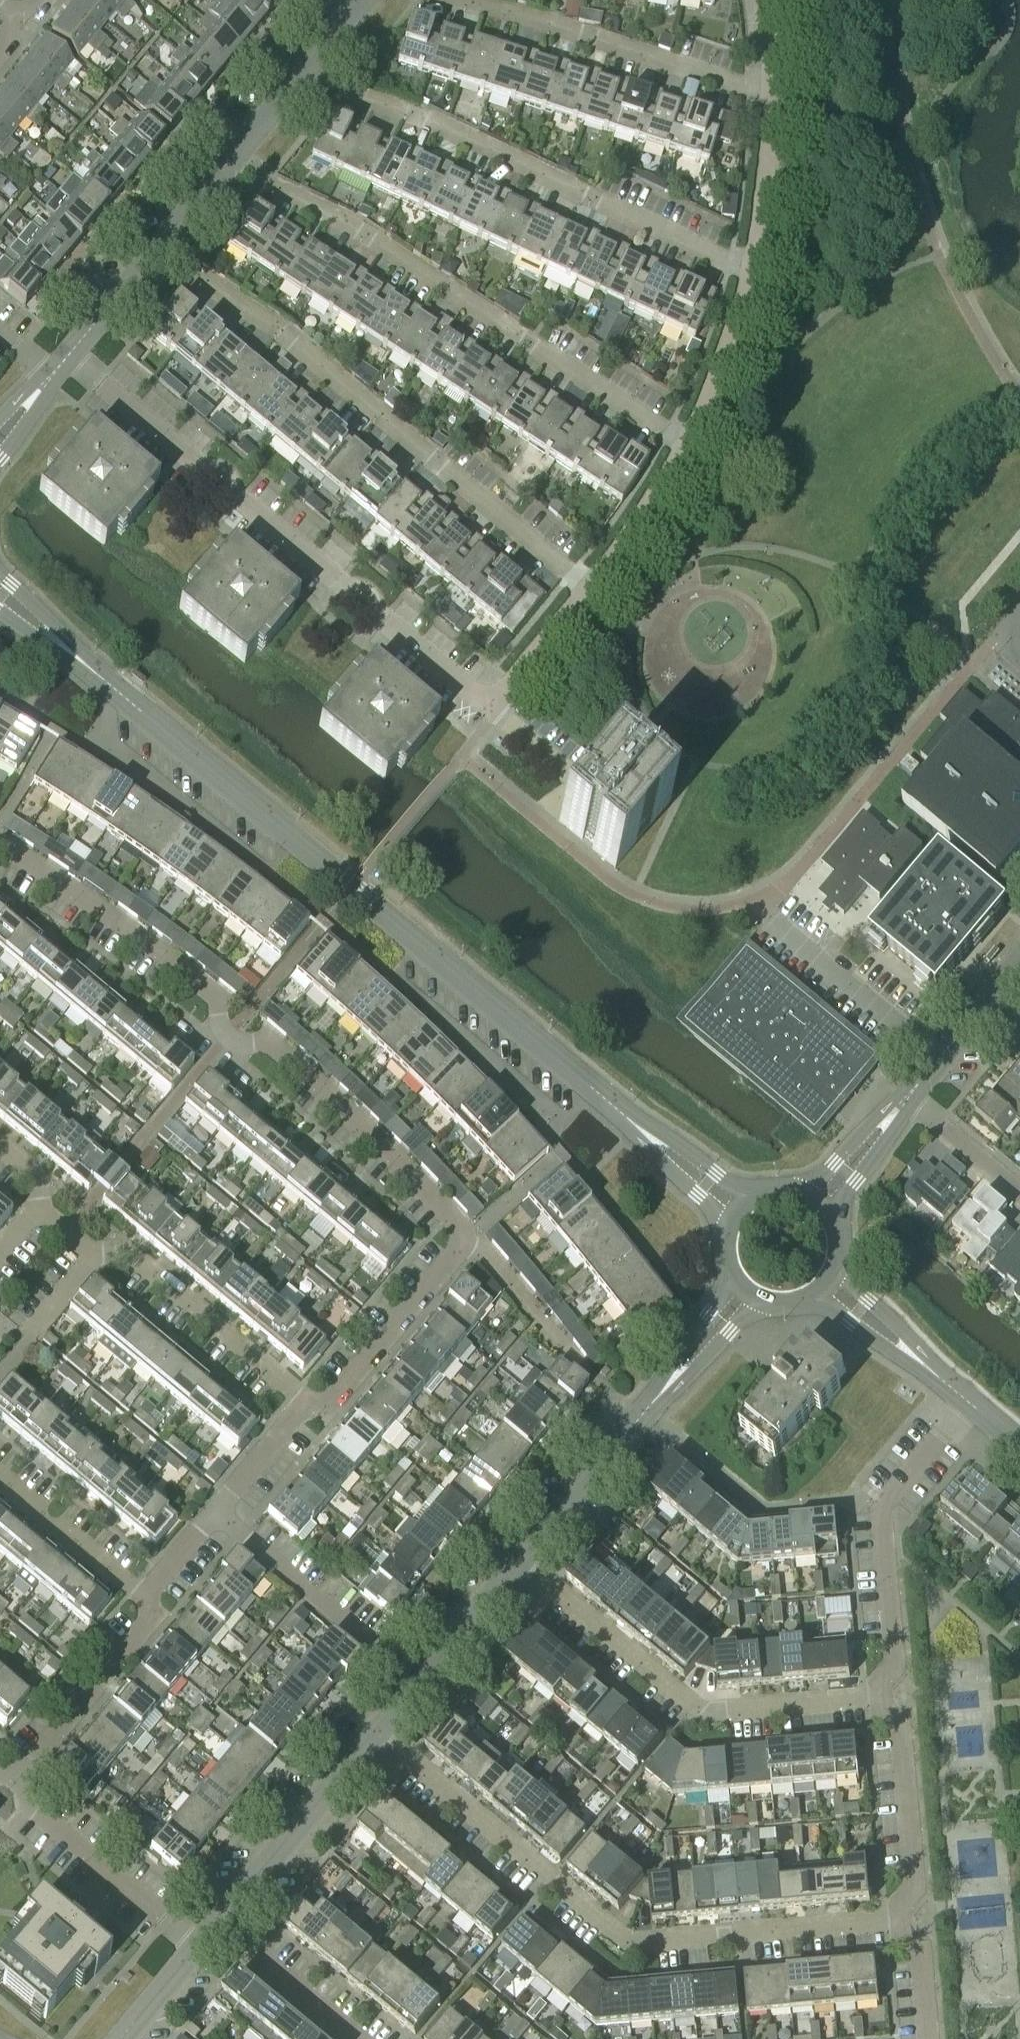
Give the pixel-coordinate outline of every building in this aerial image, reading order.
[(79,0),(65,17),(101,47),(107,40),(98,32),(106,22),(79,0)] [(113,0),(79,0),(106,22),(114,12),(123,20),(129,13),(113,0)] [(129,13),(135,6),(127,0),(113,0),(129,13)] [(267,16),(248,0),(219,0),(217,2),(253,32),(267,16)] [(267,16),(280,0),(248,0),(267,16)] [(239,49),(253,32),(217,2),(203,19),(239,49)] [(101,47),(65,17),(51,34),(78,56),(87,45),(96,53),(101,47)] [(239,49),(203,19),(197,25),(207,33),(198,43),(225,65),(239,49)] [(429,73),(443,30),(411,20),(397,63),(429,73)] [(460,83),(474,40),(443,30),(429,73),(460,83)] [(495,38),(492,46),(474,40),(460,83),(491,93),(504,50),(507,42),(495,38)] [(73,62),(46,39),(32,57),(68,87),(73,80),(64,73),(73,62)] [(225,65),(198,43),(190,53),(181,45),(175,52),(211,82),(225,65)] [(522,103),(536,60),(538,54),(525,50),(523,56),(504,50),(491,93),(522,103)] [(211,82),(175,52),(170,59),(179,66),(171,76),(198,99),(211,82)] [(68,87),(32,57),(18,74),(44,96),(53,86),(62,94),(68,87)] [(553,113),(567,70),(569,64),(556,60),(554,66),(536,60),(522,103),(553,113)] [(584,123),(598,80),(600,72),(587,68),(585,76),(567,70),(553,113),(584,123)] [(44,96),(18,74),(4,90),(40,120),(45,113),(36,106),(44,96)] [(198,99),(171,76),(162,86),(153,78),(148,85),(184,115),(198,99)] [(615,133),(629,90),(631,82),(618,78),(616,86),(598,80),(584,123),(615,133)] [(676,153),(690,110),(699,85),(686,81),(677,106),(659,100),(645,143),(676,153)] [(184,115),(148,85),(133,103),(169,133),(184,115)] [(645,143),(659,100),(662,92),(649,88),(647,96),(629,90),(615,133),(645,143)] [(4,90),(0,95),(0,115),(16,129),(25,119),(34,127),(40,120),(4,90)] [(730,144),(739,119),(710,109),(708,116),(690,110),(676,153),(707,163),(715,140),(730,144)] [(0,115),(0,143),(12,153),(18,147),(8,139),(16,129),(0,115)] [(164,138),(138,116),(129,126),(119,119),(114,125),(150,155),(164,138)] [(341,171),(361,131),(331,116),(311,157),(341,171)] [(150,155),(114,125),(108,132),(117,140),(109,150),(136,173),(150,155)] [(341,171),(336,183),(366,197),(371,186),(391,145),(361,131),(341,171)] [(0,143),(0,155),(7,160),(12,153),(0,143)] [(400,199),(420,159),(423,152),(411,147),(408,153),(391,145),(371,186),(400,199)] [(136,173),(109,150),(101,160),(92,152),(86,159),(122,189),(136,173)] [(122,189),(86,159),(80,166),(90,173),(81,183),(108,205),(122,189)] [(430,213),(449,173),(452,166),(440,160),(437,167),(420,159),(400,199),(430,213)] [(459,227),(478,187),(481,180),(469,175),(466,181),(449,173),(430,213),(459,227)] [(108,205),(81,183),(72,175),(58,192),(94,222),(108,205)] [(488,241),(508,201),(511,194),(498,189),(495,195),(478,187),(459,227),(488,241)] [(94,222),(58,192),(45,208),(81,238),(94,222)] [(518,255),(537,215),(540,208),(528,202),(525,209),(508,201),(488,241),(518,255)] [(81,238),(45,208),(54,216),(46,226),(36,218),(31,225),(67,255),(81,238)] [(257,264),(282,226),(254,208),(229,246),(257,264)] [(547,269),(566,228),(569,222),(557,216),(554,223),(537,215),(518,255),(547,269)] [(67,255),(31,225),(17,241),(53,272),(67,255)] [(284,282),(309,244),(282,226),(257,264),(284,282)] [(576,283),(596,242),(599,235),(587,229),(583,237),(566,228),(547,269),(576,283)] [(53,272),(17,241),(3,258),(39,288),(53,272)] [(605,297),(625,256),(629,249),(616,243),(613,250),(596,242),(576,283),(605,297)] [(311,300),(340,257),(329,249),(325,255),(309,244),(284,282),(311,300)] [(635,311),(654,270),(658,263),(646,257),(642,264),(625,256),(605,297),(635,311)] [(339,318),(363,280),(367,275),(356,267),(352,273),(336,262),(340,257),(311,300),(339,318)] [(3,258),(0,262),(0,285),(24,306),(39,288),(3,258)] [(664,325),(683,284),(687,277),(675,271),(671,278),(654,270),(635,311),(664,325)] [(366,336),(394,292),(383,285),(379,291),(363,280),(339,318),(366,336)] [(694,339),(716,292),(703,286),(700,292),(683,284),(664,325),(694,339)] [(393,354),(418,316),(421,310),(410,303),(406,308),(391,298),(394,292),(366,336),(393,354)] [(175,354),(204,319),(179,298),(150,333),(175,354)] [(420,371),(445,334),(456,317),(444,310),(434,326),(418,316),(393,354),(420,371)] [(200,375),(229,340),(204,319),(175,354),(200,375)] [(447,389),(472,352),(476,346),(464,338),(461,344),(445,334),(420,371),(447,389)] [(617,344),(605,338),(602,344),(614,350),(617,344)] [(225,396),(254,361),(254,362),(259,356),(248,348),(244,353),(229,340),(200,375),(225,396)] [(474,407),(499,370),(503,364),(491,356),(488,362),(472,352),(447,389),(474,407)] [(250,417),(279,382),(291,368),(281,359),(269,374),(254,362),(254,361),(225,396),(250,417)] [(501,425),(526,387),(531,380),(519,373),(515,380),(499,370),(474,407),(501,425)] [(275,438),(304,403),(309,398),(298,389),(294,394),(279,382),(250,417),(275,438)] [(178,384),(172,392),(180,398),(186,391),(178,384)] [(528,443),(553,405),(558,398),(546,391),(542,398),(526,387),(501,425),(528,443)] [(392,390),(383,401),(392,409),(402,397),(392,390)] [(204,403),(196,413),(204,420),(212,410),(204,403)] [(300,459),(329,424),(333,419),(323,410),(319,415),(304,403),(275,438),(300,459)] [(555,461),(580,423),(585,416),(574,408),(569,415),(553,405),(528,443),(555,461)] [(582,478),(607,441),(612,434),(601,426),(596,433),(580,423),(555,461),(582,478)] [(230,424),(221,434),(229,441),(238,431),(230,424)] [(325,479),(354,445),(358,440),(348,431),(344,436),(329,424),(300,459),(325,479)] [(104,546),(159,480),(93,425),(39,491),(104,546)] [(637,477),(648,460),(627,445),(623,451),(607,441),(582,478),(620,504),(637,478),(637,477)] [(350,500),(379,466),(383,460),(373,452),(368,457),(354,445),(325,479),(350,500)] [(375,521),(404,486),(408,481),(398,472),(393,478),(379,466),(350,500),(375,521)] [(400,542),(434,501),(424,492),(418,498),(404,486),(375,521),(400,542)] [(311,495),(304,504),(311,509),(318,501),(311,495)] [(425,563),(454,528),(464,516),(458,510),(434,501),(400,542),(425,563)] [(450,583),(484,542),(473,534),(468,540),(454,528),(425,563),(450,583)] [(244,662),(299,597),(233,542),(179,608),(244,662)] [(474,604),(503,570),(509,563),(484,542),(450,583),(474,604)] [(511,635),(545,595),(522,576),(518,581),(503,570),(474,604),(511,635)] [(472,621),(465,615),(454,629),(461,635),(472,621)] [(486,647),(495,654),(503,646),(493,638),(486,647)] [(439,714),(405,686),(373,659),(319,725),(384,779),(439,714)] [(993,694),(982,707),(963,691),(940,718),(947,724),(921,755),(933,766),(903,802),(997,881),(1019,853),(1019,717),(993,694)] [(20,720),(19,720),(18,721),(1,711),(2,710),(1,709),(0,711),(0,754),(20,720)] [(38,734),(39,734),(40,732),(38,731),(37,733),(20,722),(21,721),(20,720),(0,754),(0,763),(15,772),(38,734)] [(51,795),(76,755),(76,754),(75,756),(58,745),(59,744),(57,743),(56,744),(56,745),(32,783),(51,795)] [(615,867),(670,801),(647,782),(644,785),(634,777),(637,774),(614,754),(593,779),(598,783),(584,800),(579,796),(558,821),(581,840),(584,836),(595,845),(592,848),(615,867)] [(69,806),(95,767),(94,766),(93,768),(76,757),(77,755),(76,755),(51,795),(69,806)] [(88,818),(113,779),(113,778),(112,780),(95,769),(96,767),(95,767),(69,806),(88,818)] [(105,830),(132,791),(131,791),(130,792),(113,781),(114,779),(113,779),(88,818),(105,830)] [(123,842),(150,803),(149,803),(148,804),(132,793),(133,792),(132,791),(105,830),(123,842)] [(141,855),(168,816),(167,815),(166,817),(150,805),(151,804),(150,803),(123,842),(141,855)] [(880,898),(923,847),(902,830),(893,841),(879,829),(881,827),(864,813),(822,864),(835,875),(819,894),(828,901),(824,905),(832,911),(835,908),(844,915),(867,888),(880,898)] [(11,834),(19,821),(11,816),(3,829),(11,834)] [(159,867),(186,829),(185,828),(184,830),(168,818),(169,817),(168,816),(141,855),(159,867)] [(11,834),(32,847),(41,834),(19,821),(11,834)] [(176,880),(204,842),(203,841),(202,843),(186,831),(187,830),(186,829),(159,867),(176,880)] [(40,852),(48,839),(41,834),(32,847),(40,852)] [(47,857),(56,844),(48,839),(40,852),(47,857)] [(194,893),(222,855),(221,854),(220,856),(204,844),(205,842),(204,842),(176,880),(194,893)] [(47,857),(68,870),(76,858),(56,844),(47,857)] [(211,906),(239,868),(238,869),(236,868),(222,857),(223,856),(222,855),(194,893),(211,906)] [(941,855),(873,936),(938,990),(1006,909),(941,855)] [(75,875),(83,863),(76,858),(68,870),(75,875)] [(83,880),(91,868),(83,863),(75,875),(83,880)] [(83,880),(102,894),(111,882),(91,868),(83,880)] [(243,900),(257,882),(256,881),(255,882),(239,870),(240,869),(239,868),(211,906),(228,919),(243,900)] [(110,899),(118,887),(111,882),(102,894),(110,899)] [(245,932),(274,895),(273,895),(272,896),(257,884),(258,882),(257,882),(243,900),(228,919),(245,932)] [(117,904),(126,892),(118,887),(110,899),(117,904)] [(117,904),(137,918),(146,906),(126,892),(117,904)] [(262,946),(291,909),(290,910),(274,897),(275,896),(274,895),(245,932),(262,946)] [(9,912),(0,904),(0,923),(9,912)] [(144,924),(153,911),(146,906),(137,918),(144,924)] [(279,960),(308,925),(309,924),(308,922),(307,924),(291,911),(292,910),(291,909),(262,946),(279,960)] [(151,929),(160,917),(153,911),(144,924),(151,929)] [(3,953),(26,925),(9,912),(0,923),(0,956),(3,953)] [(151,929),(171,943),(180,931),(160,917),(151,929)] [(20,966),(42,939),(26,925),(3,953),(20,966)] [(178,949),(187,937),(180,931),(171,943),(178,949)] [(185,954),(194,942),(187,937),(178,949),(185,954)] [(311,987),(342,952),(341,951),(340,952),(325,939),(326,938),(325,937),(323,938),(324,939),(294,973),(311,987)] [(36,980),(59,953),(42,939),(20,966),(36,980)] [(185,954),(204,969),(213,957),(194,942),(185,954)] [(877,1058),(747,950),(722,979),(728,984),(712,1003),(706,998),(686,1023),(815,1132),(836,1107),(831,1102),(844,1086),(852,1087),(877,1058)] [(328,1002),(359,966),(358,965),(357,967),(342,953),(343,952),(342,952),(311,987),(328,1002)] [(53,994),(76,967),(59,953),(36,980),(53,994)] [(211,975),(220,963),(213,957),(204,969),(211,975)] [(218,980),(228,969),(220,963),(211,975),(218,980)] [(344,1016),(375,981),(375,980),(373,981),(359,968),(360,967),(359,966),(328,1002),(344,1016)] [(69,1008),(92,981),(76,967),(53,994),(69,1008)] [(218,980),(237,996),(246,984),(228,969),(218,980)] [(86,1022),(109,995),(92,981),(69,1008),(86,1022)] [(360,1031),(392,996),(391,995),(390,996),(375,983),(376,981),(375,981),(344,1016),(360,1031)] [(245,1001),(254,989),(246,984),(237,996),(245,1001)] [(103,1036),(126,1009),(109,995),(86,1022),(103,1036)] [(376,1045),(408,1010),(407,1010),(406,1011),(391,997),(393,996),(392,996),(360,1031),(376,1045)] [(4,999),(0,1004),(0,1008),(8,1015),(13,1008),(4,999)] [(266,1020),(276,1009),(269,1003),(259,1014),(266,1020)] [(23,1016),(13,1008),(8,1015),(17,1023),(23,1016)] [(120,1050),(142,1023),(126,1009),(103,1036),(120,1050)] [(266,1020),(285,1036),(295,1025),(276,1009),(266,1020)] [(392,1060),(424,1026),(423,1025),(422,1026),(408,1012),(409,1011),(408,1010),(376,1045),(392,1060)] [(17,1023),(8,1015),(3,1021),(12,1029),(17,1023)] [(137,1064),(159,1037),(142,1023),(120,1050),(137,1064)] [(48,1033),(39,1025),(33,1032),(43,1040),(48,1033)] [(292,1042),(302,1031),(295,1025),(285,1036),(292,1042)] [(439,1040),(438,1041),(424,1028),(425,1026),(424,1026),(392,1060),(386,1067),(391,1072),(391,1076),(399,1083),(407,1075),(440,1041),(439,1040)] [(299,1048),(309,1037),(302,1031),(292,1042),(299,1048)] [(58,1041),(48,1033),(43,1040),(53,1048),(58,1041)] [(39,1044),(29,1037),(24,1043),(33,1051),(39,1044)] [(153,1077),(175,1050),(159,1037),(137,1064),(153,1077)] [(299,1048),(316,1064),(327,1053),(309,1037),(299,1048)] [(423,1090),(456,1056),(455,1055),(454,1057),(440,1043),(441,1042),(440,1041),(408,1075),(423,1090)] [(49,1053),(39,1044),(33,1051),(43,1059),(49,1053)] [(165,1098),(193,1065),(175,1050),(153,1077),(153,1078),(148,1084),(165,1098)] [(82,1061),(72,1053),(66,1060),(76,1068),(82,1061)] [(323,1071),(333,1059),(327,1053),(316,1064),(323,1071)] [(438,1105),(471,1072),(471,1071),(469,1072),(455,1058),(457,1057),(456,1056),(423,1090),(438,1105)] [(330,1077),(340,1066),(333,1059),(323,1071),(330,1077)] [(91,1069),(82,1061),(76,1068),(86,1076),(91,1069)] [(1018,1062),(1004,1079),(1019,1093),(1019,1064),(1018,1062)] [(72,1072),(63,1064),(57,1071),(67,1079),(72,1072)] [(330,1077),(347,1093),(358,1082),(340,1066),(330,1077)] [(10,1080),(0,1071),(0,1092),(10,1080)] [(82,1080),(72,1072),(67,1079),(76,1087),(82,1080)] [(452,1120),(487,1088),(486,1087),(485,1088),(471,1074),(472,1073),(471,1072),(438,1105),(452,1120)] [(201,1118),(224,1091),(207,1076),(184,1104),(201,1118)] [(1004,1079),(989,1097),(1017,1119),(1019,1122),(1019,1093),(1004,1079)] [(26,1093),(10,1080),(0,1092),(0,1117),(4,1120),(26,1093)] [(115,1089),(106,1081),(100,1088),(110,1096),(115,1089)] [(354,1099),(365,1088),(358,1082),(347,1093),(354,1099)] [(361,1105),(371,1094),(365,1088),(354,1099),(361,1105)] [(468,1136),(502,1103),(501,1103),(500,1104),(486,1089),(488,1088),(487,1088),(452,1120),(468,1136)] [(125,1097),(115,1089),(110,1096),(119,1104),(125,1097)] [(217,1132),(240,1104),(224,1091),(201,1118),(217,1132)] [(100,1107),(106,1100),(96,1092),(91,1099),(100,1107)] [(21,1134),(43,1107),(26,1093),(4,1120),(21,1134)] [(361,1105),(378,1122),(389,1111),(371,1094),(361,1105)] [(1017,1119),(989,1097),(976,1113),(1003,1136),(1017,1119)] [(116,1108),(106,1100),(100,1107),(110,1115),(116,1108)] [(483,1152),(517,1119),(515,1120),(502,1105),(503,1104),(502,1103),(468,1136),(483,1152)] [(234,1146),(257,1118),(240,1104),(217,1132),(234,1146)] [(37,1148),(60,1121),(43,1107),(21,1134),(37,1148)] [(149,1117),(139,1109),(133,1116),(141,1122),(145,1122),(149,1117)] [(384,1128),(395,1118),(389,1111),(378,1122),(384,1128)] [(251,1160),(274,1132),(257,1118),(234,1146),(251,1160)] [(391,1135),(401,1124),(395,1118),(384,1128),(391,1135)] [(497,1168),(532,1136),(532,1135),(530,1136),(517,1121),(518,1120),(517,1119),(483,1152),(497,1168)] [(138,1130),(138,1127),(130,1120),(124,1127),(134,1135),(138,1130)] [(54,1162),(76,1135),(60,1121),(37,1148),(54,1162)] [(391,1135),(408,1152),(419,1141),(401,1124),(391,1135)] [(173,1137),(163,1129),(157,1135),(167,1144),(173,1137)] [(268,1174),(291,1147),(274,1132),(251,1160),(268,1174)] [(71,1176),(93,1149),(76,1135),(54,1162),(71,1176)] [(513,1184),(546,1154),(548,1153),(546,1151),(545,1152),(532,1138),(533,1136),(532,1136),(497,1168),(513,1184)] [(163,1148),(153,1140),(148,1147),(158,1155),(163,1148)] [(414,1158),(425,1148),(419,1141),(408,1152),(414,1158)] [(284,1187),(307,1160),(291,1147),(268,1174),(284,1187)] [(420,1165),(431,1154),(425,1148),(414,1158),(420,1165)] [(100,1190),(117,1169),(93,1149),(71,1176),(88,1191),(93,1184),(100,1190)] [(197,1157),(187,1149),(181,1156),(191,1164),(197,1157)] [(420,1165),(437,1182),(448,1172),(431,1154),(420,1165)] [(943,1219),(967,1190),(957,1182),(966,1171),(949,1156),(936,1171),(926,1163),(907,1185),(906,1188),(905,1191),(905,1193),(905,1196),(907,1199),(909,1201),(916,1207),(922,1201),(943,1219)] [(206,1165),(197,1157),(191,1164),(201,1172),(206,1165)] [(187,1168),(177,1160),(172,1167),(181,1175),(187,1168)] [(301,1201),(324,1174),(307,1160),(284,1187),(301,1201)] [(318,1215),(340,1188),(348,1179),(332,1165),(324,1174),(301,1201),(318,1215)] [(197,1176),(187,1168),(181,1175),(191,1183),(197,1176)] [(540,1216),(576,1185),(576,1184),(574,1185),(561,1170),(562,1169),(561,1168),(560,1169),(526,1199),(540,1216)] [(101,1202),(119,1217),(141,1190),(117,1169),(100,1190),(107,1196),(101,1202)] [(443,1189),(454,1178),(448,1172),(437,1182),(443,1189)] [(230,1185),(220,1177),(215,1184),(224,1192),(230,1185)] [(449,1195),(460,1185),(454,1178),(443,1189),(449,1195)] [(240,1193),(236,1190),(230,1185),(224,1192),(234,1200),(240,1193)] [(449,1195),(466,1214),(477,1204),(460,1185),(449,1195)] [(555,1233),(591,1202),(590,1201),(589,1202),(576,1187),(577,1186),(576,1185),(540,1216),(555,1233)] [(220,1196),(211,1188),(205,1195),(215,1203),(220,1196)] [(334,1229),(357,1202),(340,1188),(318,1215),(334,1229)] [(135,1230),(158,1203),(141,1190),(119,1217),(135,1230)] [(1007,1226),(998,1219),(1007,1208),(986,1190),(973,1205),(970,1202),(952,1224),(972,1241),(963,1252),(977,1263),(989,1249),(1007,1226)] [(230,1204),(220,1196),(215,1203),(225,1211),(230,1204)] [(351,1243),(373,1216),(357,1202),(334,1229),(351,1243)] [(568,1249),(605,1219),(604,1218),(603,1219),(590,1204),(591,1203),(591,1202),(555,1233),(568,1249)] [(152,1244),(175,1217),(158,1203),(135,1230),(152,1244)] [(472,1221),(484,1210),(477,1204),(466,1214),(472,1221)] [(11,1214),(0,1205),(0,1228),(11,1214)] [(263,1213),(254,1205),(248,1211),(258,1219),(263,1213)] [(273,1221),(263,1213),(258,1219),(267,1227),(273,1221)] [(254,1224),(244,1216),(239,1223),(248,1231),(254,1224)] [(367,1257),(390,1230),(373,1216),(351,1243),(367,1257)] [(169,1259),(192,1232),(175,1217),(152,1244),(169,1259)] [(582,1266),(619,1236),(618,1235),(617,1236),(604,1221),(605,1220),(605,1219),(568,1249),(582,1266)] [(263,1232),(256,1226),(254,1224),(248,1231),(258,1239),(263,1232)] [(491,1242),(502,1232),(496,1225),(485,1235),(491,1242)] [(385,1271),(407,1244),(390,1230),(367,1257),(385,1271)] [(169,1259),(185,1272),(208,1245),(192,1232),(169,1259)] [(491,1242),(507,1261),(519,1251),(502,1232),(491,1242)] [(294,1243),(285,1235),(279,1241),(289,1249),(294,1243)] [(596,1283),(633,1253),(632,1252),(631,1253),(618,1238),(620,1237),(619,1236),(582,1266),(596,1283)] [(993,1269),(1005,1279),(1007,1276),(1018,1285),(1015,1289),(1014,1291),(1014,1294),(1015,1296),(1017,1298),(1019,1300),(1019,1236),(993,1269)] [(202,1286),(225,1259),(230,1253),(213,1239),(208,1245),(185,1272),(202,1286)] [(283,1256),(289,1249),(279,1241),(274,1248),(283,1256)] [(304,1251),(294,1243),(289,1249),(298,1258),(304,1251)] [(298,1258),(289,1249),(283,1256),(293,1264),(298,1258)] [(513,1267),(525,1258),(519,1251),(507,1261),(513,1267)] [(609,1299),(646,1270),(644,1270),(632,1255),(633,1254),(633,1253),(596,1283),(609,1299)] [(519,1274),(531,1265),(525,1258),(513,1267),(519,1274)] [(241,1273),(225,1259),(202,1286),(219,1300),(241,1273)] [(330,1268),(320,1260),(314,1267),(324,1275),(330,1268)] [(476,1322),(477,1321),(501,1293),(476,1264),(447,1299),(448,1300),(449,1299),(476,1322)] [(219,1300),(235,1314),(263,1281),(264,1279),(248,1265),(241,1273),(219,1300)] [(519,1274),(534,1293),(546,1283),(531,1265),(519,1274)] [(252,1328),(279,1295),(295,1276),(284,1267),(269,1286),(263,1281),(235,1314),(252,1328)] [(339,1276),(330,1268),(324,1275),(334,1283),(339,1276)] [(622,1317),(660,1288),(659,1287),(658,1288),(646,1272),(647,1271),(646,1270),(609,1299),(622,1317)] [(320,1279),(310,1271),(305,1278),(315,1286),(320,1279)] [(330,1287),(320,1279),(315,1286),(324,1294),(330,1287)] [(86,1323),(109,1296),(92,1281),(69,1309),(86,1323)] [(540,1300),(552,1290),(546,1283),(534,1293),(540,1300)] [(636,1334),(672,1307),(672,1308),(674,1306),(673,1304),(671,1305),(659,1290),(661,1289),(660,1288),(622,1317),(636,1334)] [(546,1307),(558,1297),(552,1290),(540,1300),(546,1307)] [(367,1300),(358,1291),(352,1298),(362,1306),(367,1300)] [(268,1342),(291,1314),(296,1309),(279,1295),(252,1328),(268,1342)] [(103,1337),(125,1310),(109,1296),(86,1323),(103,1337)] [(546,1307),(561,1326),(573,1316),(558,1297),(546,1307)] [(449,1299),(448,1300),(435,1316),(464,1340),(478,1322),(477,1321),(476,1322),(449,1299)] [(358,1311),(348,1303),(342,1310),(352,1318),(358,1311)] [(113,1358),(142,1324),(125,1310),(103,1337),(96,1344),(113,1358)] [(285,1355),(308,1328),(291,1314),(268,1342),(285,1355)] [(471,1346),(464,1340),(435,1316),(421,1332),(456,1361),(458,1363),(471,1346)] [(566,1333),(578,1324),(573,1316),(561,1326),(566,1333)] [(136,1365),(159,1337),(142,1324),(113,1358),(129,1372),(136,1365)] [(572,1340),(584,1331),(578,1324),(566,1333),(572,1340)] [(302,1370),(325,1343),(308,1328),(285,1355),(302,1370)] [(572,1340),(587,1360),(599,1350),(584,1331),(572,1340)] [(456,1361),(421,1332),(407,1349),(442,1378),(456,1361)] [(516,1340),(508,1333),(501,1341),(509,1348),(516,1340)] [(57,1342),(48,1334),(42,1340),(52,1348),(57,1342)] [(152,1378),(175,1351),(159,1337),(136,1365),(152,1378)] [(502,1356),(509,1348),(501,1341),(494,1350),(502,1356)] [(520,1358),(527,1349),(520,1343),(513,1351),(520,1358)] [(749,1418),(740,1428),(775,1457),(808,1418),(816,1409),(821,1413),(842,1389),(836,1385),(845,1374),(847,1373),(845,1371),(844,1372),(829,1360),(830,1358),(828,1357),(827,1358),(812,1345),(813,1344),(811,1343),(810,1344),(810,1345),(801,1356),(795,1351),(775,1375),(781,1379),(776,1385),(749,1418)] [(48,1353),(38,1345),(33,1352),(43,1360),(48,1353)] [(442,1378),(407,1349),(393,1365),(422,1389),(428,1395),(442,1378)] [(593,1367),(605,1358),(599,1350),(587,1360),(593,1367)] [(169,1393),(192,1365),(175,1351),(152,1378),(169,1393)] [(514,1366),(520,1358),(513,1351),(506,1359),(514,1366)] [(82,1362),(72,1354),(66,1361),(76,1369),(82,1362)] [(558,1361),(544,1378),(544,1379),(571,1401),(570,1402),(572,1404),(587,1385),(558,1361)] [(91,1370),(82,1362),(76,1369),(86,1377),(91,1370)] [(72,1373),(62,1365),(57,1372),(67,1380),(72,1373)] [(186,1406),(209,1379),(192,1365),(169,1393),(186,1406)] [(422,1389),(393,1365),(379,1382),(408,1406),(422,1389)] [(480,1382),(487,1374),(479,1367),(473,1376),(480,1382)] [(82,1381),(72,1373),(67,1380),(76,1388),(82,1381)] [(474,1390),(480,1382),(473,1376),(466,1384),(474,1390)] [(492,1392),(499,1383),(491,1377),(484,1385),(492,1392)] [(571,1401),(544,1379),(544,1378),(543,1377),(529,1394),(519,1386),(555,1416),(560,1410),(562,1412),(570,1402),(571,1401)] [(203,1420),(225,1393),(209,1379),(186,1406),(203,1420)] [(26,1394),(9,1380),(0,1391),(0,1418),(4,1421),(26,1394)] [(115,1390),(105,1382),(99,1388),(109,1396),(115,1390)] [(408,1406),(379,1382),(365,1399),(394,1423),(408,1406)] [(485,1400),(492,1392),(484,1385),(477,1393),(485,1400)] [(555,1416),(519,1386),(506,1403),(515,1411),(543,1435),(556,1420),(554,1418),(555,1416)] [(124,1398),(115,1390),(109,1396),(119,1404),(124,1398)] [(105,1401),(96,1393),(90,1400),(100,1408),(105,1401)] [(221,1436),(244,1409),(225,1393),(203,1420),(221,1436)] [(20,1435),(43,1408),(26,1394),(4,1421),(20,1435)] [(402,1429),(394,1423),(365,1399),(352,1415),(388,1446),(402,1429)] [(453,1415),(460,1407),(452,1400),(445,1409),(453,1415)] [(115,1409),(105,1401),(100,1408),(109,1416),(115,1409)] [(37,1449),(60,1422),(59,1422),(65,1415),(48,1402),(43,1408),(20,1435),(37,1449)] [(236,1448),(259,1421),(244,1409),(221,1436),(236,1448)] [(446,1423),(453,1415),(445,1409),(438,1417),(446,1423)] [(148,1418),(139,1410),(133,1416),(143,1424),(148,1418)] [(456,1418),(464,1425),(471,1417),(463,1410),(456,1418)] [(543,1435),(515,1411),(501,1427),(529,1452),(543,1435)] [(388,1446),(352,1415),(338,1432),(367,1456),(380,1440),(388,1446)] [(158,1426),(149,1418),(148,1418),(143,1424),(152,1432),(158,1426)] [(457,1433),(464,1425),(456,1418),(450,1426),(457,1433)] [(139,1429),(129,1421),(124,1428),(133,1436),(139,1429)] [(77,1436),(76,1436),(60,1422),(37,1449),(54,1463),(77,1436)] [(529,1452),(501,1427),(487,1444),(516,1468),(529,1452)] [(71,1477),(98,1444),(100,1442),(83,1428),(76,1436),(77,1436),(54,1463),(71,1477)] [(149,1437),(139,1429),(133,1436),(143,1444),(149,1437)] [(367,1456),(338,1432),(324,1449),(353,1473),(367,1456)] [(427,1450),(433,1442),(426,1435),(419,1444),(427,1450)] [(182,1445),(172,1437),(166,1444),(176,1452),(182,1445)] [(434,1457),(441,1448),(433,1442),(427,1450),(434,1457)] [(87,1491),(110,1464),(115,1458),(98,1444),(71,1477),(87,1491)] [(420,1458),(427,1450),(419,1444),(412,1452),(420,1458)] [(516,1468),(487,1444),(473,1460),(502,1484),(516,1468)] [(191,1453),(182,1445),(176,1452),(185,1460),(191,1453)] [(172,1457),(162,1449),(157,1455),(166,1463),(172,1457)] [(353,1473),(324,1449),(310,1465),(339,1489),(353,1473)] [(428,1465),(434,1457),(427,1450),(420,1458),(428,1465)] [(663,1502),(689,1471),(671,1456),(645,1487),(663,1502)] [(176,1471),(182,1465),(172,1457),(166,1463),(176,1471)] [(502,1484),(473,1460),(459,1477),(488,1501),(502,1484)] [(104,1505),(126,1478),(110,1464),(87,1491),(104,1505)] [(339,1489),(310,1465),(296,1482),(325,1506),(339,1489)] [(397,1482),(404,1473),(396,1467),(389,1475),(397,1482)] [(219,1477),(210,1469),(204,1476),(214,1484),(219,1477)] [(679,1515),(705,1485),(689,1471),(663,1502),(679,1515)] [(390,1490),(397,1482),(389,1475),(382,1483),(390,1490)] [(408,1491),(415,1483),(408,1477),(401,1485),(408,1491)] [(488,1501),(459,1477),(445,1494),(474,1518),(488,1501)] [(120,1519),(143,1492),(126,1478),(104,1505),(120,1519)] [(210,1488),(200,1480),(195,1487),(204,1495),(210,1488)] [(962,1529),(992,1494),(975,1480),(965,1493),(956,1485),(941,1502),(950,1510),(946,1515),(962,1529)] [(296,1482),(283,1498),(282,1498),(310,1522),(309,1523),(310,1524),(325,1506),(296,1482)] [(402,1500),(408,1491),(401,1485),(394,1493),(402,1500)] [(696,1529),(721,1498),(705,1485),(679,1515),(696,1529)] [(474,1518),(445,1494),(443,1496),(436,1490),(424,1504),(460,1534),(474,1518)] [(137,1532),(159,1505),(143,1492),(120,1519),(137,1532)] [(998,1520),(1001,1516),(1008,1507),(992,1494),(962,1529),(979,1543),(983,1538),(992,1544),(1006,1527),(998,1520)] [(310,1522),(282,1498),(283,1498),(282,1497),(266,1515),(301,1544),(314,1529),(309,1525),(310,1524),(309,1523),(310,1522)] [(713,1543),(738,1512),(721,1498),(696,1529),(713,1543)] [(369,1515),(376,1507),(368,1500),(362,1509),(369,1515)] [(460,1534),(424,1504),(410,1521),(446,1551),(460,1534)] [(154,1547),(177,1520),(159,1505),(137,1532),(154,1547)] [(11,1515),(0,1506),(0,1528),(11,1515)] [(363,1523),(369,1515),(362,1509),(355,1517),(363,1523)] [(381,1525),(388,1516),(380,1510),(373,1518),(381,1525)] [(649,1524),(656,1516),(649,1510),(643,1518),(649,1524)] [(739,1565),(752,1524),(738,1512),(713,1543),(739,1565)] [(27,1529),(11,1515),(0,1528),(0,1552),(5,1556),(27,1529)] [(839,1556),(835,1516),(813,1518),(817,1558),(839,1556)] [(374,1533),(381,1525),(373,1518),(366,1526),(374,1533)] [(643,1532),(649,1524),(643,1518),(636,1526),(643,1532)] [(817,1558),(813,1518),(792,1520),(795,1560),(817,1558)] [(446,1551),(410,1521),(408,1519),(394,1536),(404,1544),(403,1544),(432,1568),(446,1551)] [(795,1560),(792,1520),(770,1522),(773,1562),(795,1560)] [(773,1562),(770,1522),(752,1524),(739,1565),(773,1562)] [(1019,1561),(1019,1527),(1014,1534),(1006,1527),(992,1544),(1000,1551),(995,1557),(1012,1571),(1019,1561)] [(21,1570),(44,1543),(27,1529),(5,1556),(21,1570)] [(633,1544),(639,1536),(633,1531),(626,1539),(633,1544)] [(341,1549),(348,1541),(340,1534),(333,1543),(341,1549)] [(683,1551),(689,1544),(682,1538),(676,1546),(683,1551)] [(626,1552),(633,1544),(626,1539),(619,1546),(626,1552)] [(38,1584),(60,1556),(44,1543),(21,1570),(38,1584)] [(334,1557),(341,1549),(333,1543),(326,1551),(334,1557)] [(352,1559),(359,1551),(351,1544),(345,1552),(352,1559)] [(418,1584),(432,1568),(403,1544),(390,1560),(383,1554),(418,1584)] [(676,1559),(683,1551),(676,1546),(670,1554),(676,1559)] [(584,1595),(610,1564),(593,1550),(567,1580),(584,1595)] [(264,1577),(237,1554),(235,1552),(221,1570),(249,1594),(250,1593),(264,1577)] [(346,1567),(352,1559),(345,1552),(338,1560),(346,1567)] [(418,1584),(383,1554),(369,1571),(376,1577),(405,1601),(405,1600),(418,1584)] [(55,1598),(77,1571),(60,1556),(38,1584),(55,1598)] [(601,1609),(632,1572),(615,1558),(610,1564),(584,1595),(601,1609)] [(672,1564),(666,1558),(659,1566),(666,1572),(672,1564)] [(964,1577),(973,1567),(967,1562),(959,1572),(964,1577)] [(659,1580),(666,1572),(659,1566),(652,1574),(659,1580)] [(970,1582),(979,1572),(973,1567),(964,1577),(970,1582)] [(249,1594),(221,1570),(220,1571),(221,1572),(208,1587),(243,1616),(237,1611),(251,1594),(250,1593),(249,1594)] [(71,1611),(94,1584),(77,1571),(55,1598),(71,1611)] [(617,1622),(643,1592),(627,1578),(632,1572),(601,1609),(617,1622)] [(823,1583),(822,1573),(813,1574),(814,1584),(823,1583)] [(405,1601),(376,1577),(375,1578),(376,1579),(363,1595),(389,1617),(391,1619),(397,1612),(407,1601),(405,1600),(405,1601)] [(780,1587),(779,1577),(770,1578),(771,1588),(780,1587)] [(720,1595),(725,1589),(717,1582),(712,1589),(720,1595)] [(824,1593),(823,1583),(814,1584),(815,1594),(824,1593)] [(88,1626),(111,1599),(94,1584),(71,1611),(88,1626)] [(699,1599),(705,1592),(699,1586),(692,1594),(699,1599)] [(243,1616),(208,1587),(194,1604),(223,1628),(229,1633),(243,1616)] [(781,1597),(780,1587),(771,1588),(772,1598),(781,1597)] [(733,1595),(725,1589),(720,1595),(727,1602),(733,1595)] [(634,1637),(660,1606),(643,1592),(617,1622),(634,1637)] [(692,1607),(699,1599),(692,1594),(686,1602),(692,1607)] [(825,1610),(824,1599),(816,1600),(817,1610),(825,1610)] [(782,1613),(781,1603),(773,1604),(774,1614),(782,1613)] [(223,1628),(194,1604),(180,1621),(209,1645),(223,1628)] [(282,1619),(289,1611),(281,1605),(274,1613),(282,1619)] [(1018,1611),(1011,1605),(1006,1611),(1014,1617),(1018,1611)] [(651,1650),(676,1620),(660,1606),(634,1637),(651,1650)] [(739,1617),(738,1607),(730,1608),(731,1618),(739,1617)] [(826,1620),(825,1610),(817,1610),(818,1621),(826,1620)] [(275,1628),(282,1619),(274,1613),(267,1621),(275,1628)] [(783,1624),(782,1613),(774,1614),(775,1624),(783,1624)] [(293,1629),(300,1621),(293,1614),(286,1622),(293,1629)] [(33,1623),(24,1615),(18,1621),(28,1629),(33,1623)] [(740,1627),(739,1617),(731,1618),(732,1628),(740,1627)] [(667,1664),(693,1633),(676,1620),(651,1650),(667,1664)] [(209,1645),(180,1621),(167,1637),(195,1661),(209,1645)] [(287,1637),(293,1629),(286,1622),(279,1631),(287,1637)] [(43,1631),(33,1623),(28,1629),(37,1637),(43,1631)] [(521,1670),(547,1639),(530,1625),(504,1655),(521,1670)] [(24,1634),(14,1626),(9,1633),(18,1641),(24,1634)] [(331,1633),(317,1649),(317,1650),(345,1674),(360,1657),(331,1633)] [(706,1670),(712,1650),(693,1633),(667,1664),(685,1679),(695,1666),(706,1670)] [(34,1642),(24,1634),(18,1641),(28,1649),(34,1642)] [(195,1661),(167,1637),(153,1654),(181,1678),(195,1661)] [(850,1677),(846,1638),(824,1640),(828,1679),(850,1677)] [(260,1645),(252,1639),(246,1647),(253,1653),(260,1645)] [(538,1684),(564,1653),(547,1639),(521,1670),(538,1684)] [(828,1679),(824,1640),(802,1642),(806,1681),(828,1679)] [(806,1681),(802,1642),(781,1643),(784,1683),(806,1681)] [(784,1683),(781,1643),(759,1645),(763,1685),(784,1683)] [(763,1685),(759,1645),(738,1647),(741,1687),(763,1685)] [(71,1654),(62,1646),(56,1653),(66,1661),(71,1654)] [(247,1662),(253,1653),(246,1647),(239,1655),(247,1662)] [(741,1687),(738,1647),(712,1650),(706,1670),(717,1673),(719,1689),(741,1687)] [(265,1663),(272,1655),(264,1648),(257,1657),(265,1663)] [(345,1674),(317,1650),(317,1649),(316,1648),(301,1666),(330,1690),(343,1674),(345,1675),(345,1674)] [(555,1698),(581,1667),(564,1653),(538,1684),(555,1698)] [(181,1678),(153,1654),(139,1670),(167,1694),(181,1678)] [(258,1671),(265,1663),(257,1657),(250,1665),(258,1671)] [(62,1666),(52,1658),(46,1664),(56,1672),(62,1666)] [(330,1690),(301,1666),(294,1659),(280,1676),(288,1682),(316,1706),(330,1690)] [(572,1712),(597,1681),(581,1667),(555,1698),(572,1712)] [(167,1694),(139,1670),(125,1687),(154,1711),(167,1694)] [(226,1687),(233,1678),(225,1672),(218,1680),(226,1687)] [(11,1683),(0,1673),(0,1696),(11,1683)] [(509,1693),(515,1685),(509,1679),(502,1687),(509,1693)] [(219,1695),(226,1687),(218,1680),(211,1688),(219,1695)] [(588,1725),(613,1695),(597,1681),(572,1712),(588,1725)] [(237,1696),(244,1688),(236,1682),(229,1690),(237,1696)] [(316,1706),(288,1682),(274,1698),(303,1722),(316,1706)] [(28,1697),(11,1683),(0,1696),(0,1719),(6,1724),(28,1697)] [(154,1711),(125,1687),(111,1704),(140,1728),(154,1711)] [(502,1700),(509,1693),(502,1687),(495,1695),(502,1700)] [(230,1705),(236,1698),(237,1696),(229,1690),(222,1698),(230,1705)] [(604,1739),(630,1708),(613,1695),(588,1725),(604,1739)] [(303,1722),(274,1698),(260,1715),(289,1739),(303,1722)] [(498,1705),(492,1699),(485,1707),(492,1713),(498,1705)] [(140,1728),(111,1704),(97,1720),(132,1749),(145,1733),(139,1728),(140,1728)] [(200,1721),(207,1713),(199,1707),(192,1715),(200,1721)] [(485,1721),(492,1713),(485,1707),(478,1715),(485,1721)] [(542,1720),(548,1712),(542,1707),(535,1715),(542,1720)] [(621,1753),(647,1722),(630,1708),(604,1739),(621,1753)] [(208,1728),(214,1720),(207,1713),(200,1721),(208,1728)] [(193,1730),(200,1721),(192,1715),(185,1723),(193,1730)] [(289,1739),(260,1715),(246,1732),(275,1756),(289,1739)] [(535,1728),(542,1720),(535,1715),(529,1722),(535,1728)] [(444,1764),(470,1734),(452,1718),(426,1749),(444,1764)] [(132,1749),(97,1720),(83,1737),(112,1761),(125,1745),(132,1750),(132,1749)] [(201,1736),(208,1728),(200,1721),(193,1730),(201,1736)] [(639,1768),(664,1737),(647,1722),(621,1753),(639,1768)] [(525,1740),(531,1733),(525,1727),(518,1735),(525,1740)] [(275,1756),(246,1732),(232,1749),(261,1773),(275,1756)] [(460,1777),(486,1747),(470,1734),(444,1764),(460,1777)] [(518,1748),(525,1740),(518,1735),(512,1743),(518,1748)] [(581,1740),(575,1735),(568,1742),(575,1748),(581,1740)] [(112,1761),(83,1737),(70,1752),(72,1754),(71,1755),(98,1777),(112,1761)] [(170,1753),(177,1745),(169,1739),(162,1747),(170,1753)] [(859,1780),(855,1740),(833,1742),(837,1782),(859,1780)] [(568,1756),(575,1748),(568,1742),(562,1750),(568,1756)] [(837,1782),(833,1742),(811,1744),(814,1784),(837,1782)] [(673,1796),(686,1755),(671,1743),(646,1773),(673,1796)] [(814,1784),(811,1744),(790,1746),(793,1786),(814,1784)] [(793,1786),(790,1746),(769,1748),(772,1787),(793,1786)] [(163,1762),(170,1753),(162,1747),(155,1755),(163,1762)] [(477,1791),(503,1761),(486,1747),(460,1777),(477,1791)] [(182,1763),(188,1755),(181,1748),(174,1756),(182,1763)] [(772,1787),(769,1748),(747,1749),(751,1789),(772,1787)] [(261,1773),(232,1749),(218,1765),(247,1789),(261,1773)] [(751,1789),(747,1749),(725,1751),(729,1791),(751,1789)] [(72,1754),(70,1752),(69,1751),(54,1770),(56,1771),(82,1794),(96,1777),(97,1778),(98,1777),(71,1755),(72,1754)] [(729,1791),(725,1751),(704,1753),(708,1793),(729,1791)] [(708,1793),(704,1753),(686,1755),(673,1796),(708,1793)] [(558,1768),(564,1760),(558,1755),(551,1763),(558,1768)] [(175,1771),(182,1763),(174,1756),(167,1765),(175,1771)] [(493,1805),(519,1774),(503,1761),(477,1791),(493,1805)] [(608,1762),(601,1770),(608,1776),(615,1768),(608,1762)] [(551,1776),(558,1768),(551,1763),(545,1771),(551,1776)] [(247,1789),(218,1765),(204,1782),(233,1806),(247,1789)] [(601,1783),(608,1776),(601,1770),(595,1778),(601,1783)] [(142,1786),(149,1778),(141,1772),(135,1780),(142,1786)] [(536,1789),(536,1788),(519,1774),(493,1805),(510,1819),(536,1789)] [(136,1795),(142,1786),(135,1780),(128,1788),(136,1795)] [(154,1796),(161,1788),(153,1781),(146,1789),(154,1796)] [(536,1788),(536,1789),(510,1819),(526,1833),(558,1795),(559,1794),(542,1781),(536,1788)] [(220,1822),(233,1806),(204,1782),(191,1798),(220,1822)] [(591,1796),(598,1788),(591,1783),(584,1790),(591,1796)] [(147,1804),(154,1796),(146,1789),(139,1798),(147,1804)] [(584,1804),(591,1796),(584,1790),(578,1798),(584,1804)] [(543,1847),(569,1816),(575,1809),(558,1795),(526,1833),(543,1847)] [(120,1813),(128,1804),(120,1797),(113,1806),(120,1813)] [(843,1807),(842,1797),(834,1797),(834,1808),(843,1807)] [(220,1822),(191,1798),(177,1815),(206,1839),(220,1822)] [(376,1843),(402,1813),(385,1798),(359,1829),(376,1843)] [(800,1811),(799,1801),(790,1801),(791,1811),(800,1811)] [(757,1815),(756,1804),(747,1805),(748,1815),(757,1815)] [(132,1822),(140,1813),(132,1807),(124,1816),(132,1822)] [(844,1817),(843,1807),(834,1808),(835,1818),(844,1817)] [(714,1818),(713,1808),(704,1809),(705,1819),(714,1818)] [(801,1821),(800,1811),(791,1811),(792,1822),(801,1821)] [(393,1858),(419,1827),(402,1813),(376,1843),(393,1858)] [(653,1827),(659,1820),(651,1814),(646,1820),(653,1827)] [(192,1855),(206,1839),(177,1815),(163,1831),(162,1833),(163,1834),(164,1833),(189,1854),(190,1853),(192,1855)] [(758,1825),(757,1815),(748,1815),(749,1826),(758,1825)] [(560,1861),(586,1831),(569,1816),(543,1847),(560,1861)] [(633,1831),(639,1823),(633,1817),(626,1825),(633,1831)] [(715,1829),(714,1818),(705,1819),(706,1829),(715,1829)] [(667,1827),(659,1820),(653,1827),(661,1834),(667,1827)] [(845,1833),(844,1823),(836,1824),(837,1834),(845,1833)] [(189,1854),(164,1833),(163,1834),(162,1833),(163,1831),(155,1825),(137,1847),(157,1863),(160,1859),(178,1874),(194,1856),(192,1855),(190,1853),(189,1854)] [(626,1839),(633,1831),(626,1825),(620,1833),(626,1839)] [(410,1871),(435,1841),(419,1827),(393,1858),(410,1871)] [(802,1837),(801,1827),(793,1828),(794,1838),(802,1837)] [(759,1841),(758,1831),(750,1832),(751,1842),(759,1841)] [(846,1843),(845,1833),(837,1834),(838,1844),(846,1843)] [(716,1845),(715,1835),(707,1835),(708,1846),(716,1845)] [(585,1882),(610,1851),(593,1836),(567,1867),(585,1882)] [(803,1847),(802,1837),(794,1838),(795,1848),(803,1847)] [(673,1849),(672,1838),(664,1839),(665,1849),(673,1849)] [(426,1885),(452,1854),(435,1841),(410,1871),(426,1885)] [(760,1851),(759,1841),(751,1842),(752,1852),(760,1851)] [(717,1855),(716,1845),(708,1846),(709,1856),(717,1855)] [(674,1859),(673,1849),(665,1849),(666,1860),(674,1859)] [(601,1896),(627,1865),(610,1851),(585,1882),(601,1896)] [(364,1866),(370,1858),(363,1853),(357,1861),(364,1866)] [(443,1899),(469,1868),(452,1854),(426,1885),(443,1899)] [(357,1874),(364,1866),(357,1861),(350,1869),(357,1874)] [(870,1901),(866,1861),(844,1863),(848,1903),(870,1901)] [(848,1903),(844,1863),(822,1865),(825,1905),(848,1903)] [(640,1901),(646,1881),(627,1865),(601,1896),(619,1910),(629,1898),(640,1901)] [(825,1905),(822,1865),(801,1867),(804,1907),(825,1905)] [(804,1907),(801,1867),(779,1869),(783,1909),(804,1907)] [(460,1913),(485,1882),(469,1868),(443,1899),(460,1913)] [(783,1909),(779,1869),(758,1871),(761,1911),(783,1909)] [(761,1911),(758,1871),(736,1873),(740,1913),(761,1911)] [(347,1886),(353,1879),(346,1873),(340,1881),(347,1886)] [(740,1913),(736,1873),(715,1875),(718,1915),(740,1913)] [(718,1915),(715,1875),(693,1877),(697,1917),(718,1915)] [(697,1917),(693,1877),(672,1879),(675,1919),(697,1917)] [(675,1919),(672,1879),(646,1881),(640,1901),(651,1905),(653,1921),(675,1919)] [(397,1894),(403,1886),(397,1880),(390,1888),(397,1894)] [(340,1894),(347,1886),(340,1881),(333,1889),(340,1894)] [(476,1927),(502,1896),(485,1882),(460,1913),(476,1927)] [(390,1902),(397,1894),(390,1888),(383,1896),(390,1902)] [(298,1937),(324,1906),(307,1892),(281,1923),(298,1937)] [(493,1941),(519,1910),(502,1896),(476,1927),(493,1941)] [(81,1934),(84,1930),(70,1919),(67,1922),(39,1899),(24,1917),(31,1923),(0,1960),(0,1982),(45,2019),(86,1970),(94,1976),(109,1957),(81,1934)] [(315,1951),(340,1920),(347,1912),(331,1899),(324,1907),(324,1906),(298,1937),(315,1951)] [(380,1914),(386,1906),(380,1901),(373,1909),(380,1914)] [(430,1921),(436,1914),(430,1908),(423,1916),(430,1921)] [(373,1922),(380,1914),(373,1909),(367,1916),(373,1922)] [(423,1929),(430,1921),(423,1916),(417,1924),(423,1929)] [(520,1964),(546,1933),(529,1918),(503,1949),(520,1964)] [(331,1965),(357,1934),(340,1920),(315,1951),(331,1965)] [(413,1942),(419,1934),(413,1929),(406,1936),(413,1942)] [(537,1978),(563,1947),(546,1933),(520,1964),(537,1978)] [(348,1978),(373,1948),(357,1934),(331,1965),(348,1978)] [(406,1950),(413,1942),(406,1936),(400,1944),(406,1950)] [(463,1949),(469,1941),(463,1936),(456,1944),(463,1949)] [(456,1957),(463,1949),(456,1944),(450,1951),(456,1957)] [(553,1992),(579,1961),(563,1947),(537,1978),(553,1992)] [(365,1992),(390,1962),(373,1948),(348,1978),(365,1992)] [(446,1969),(453,1962),(446,1956),(439,1964),(446,1969)] [(570,2005),(596,1974),(579,1961),(553,1992),(570,2005)] [(381,2006),(407,1976),(390,1962),(365,1992),(381,2006)] [(879,2002),(875,1962),(853,1964),(856,2004),(879,2002)] [(439,1977),(446,1969),(439,1964),(433,1972),(439,1977)] [(856,2004),(853,1964),(831,1966),(835,2006),(856,2004)] [(835,2006),(831,1966),(810,1968),(814,2008),(835,2006)] [(814,2008),(810,1968),(788,1970),(792,2010),(814,2008)] [(792,2010),(788,1970),(767,1972),(771,2012),(792,2010)] [(232,2017),(258,1986),(241,1971),(214,2003),(232,2017)] [(771,2012),(767,1972),(744,1974),(748,2014),(771,2012)] [(507,1986),(514,1978),(507,1973),(501,1981),(507,1986)] [(596,2027),(609,1986),(596,1974),(570,2005),(596,2027)] [(740,2015),(736,1975),(714,1977),(717,2017),(740,2015)] [(398,2020),(423,1989),(407,1976),(381,2006),(398,2020)] [(717,2017),(714,1977),(692,1979),(695,2019),(717,2017)] [(695,2019),(692,1979),(670,1981),(674,2021),(695,2019)] [(501,1994),(507,1986),(501,1981),(494,1989),(501,1994)] [(674,2021),(670,1981),(649,1982),(652,2023),(674,2021)] [(652,2023),(649,1982),(627,1984),(631,2025),(652,2023)] [(631,2025),(627,1984),(609,1986),(596,2027),(597,2028),(631,2025)] [(248,2031),(275,2000),(258,1986),(232,2017),(248,2031)] [(415,2035),(441,2004),(423,1989),(398,2020),(415,2035)] [(490,2006),(497,1999),(490,1993),(484,2001),(490,2006)] [(291,2014),(275,2000),(248,2031),(258,2038),(270,2038),(291,2014)] [(484,2014),(490,2006),(484,2001),(477,2009),(484,2014)] [(540,2014),(547,2006),(540,2001),(534,2008),(540,2014)] [(534,2022),(540,2014),(534,2008),(527,2016),(534,2022)] [(468,2027),(450,2012),(428,2038),(458,2038),(468,2027)] [(307,2027),(291,2014),(270,2038),(297,2038),(307,2027)] [(863,2029),(862,2019),(853,2020),(854,2030),(863,2029)] [(523,2034),(530,2026),(523,2021),(517,2029),(523,2034)] [(820,2033),(819,2023),(810,2024),(811,2034),(820,2033)] [(191,2024),(186,2031),(195,2038),(201,2032),(191,2024)] [(307,2027),(297,2038),(322,2038),(307,2027)] [(468,2027),(458,2038),(483,2038),(468,2027)] [(777,2037),(776,2027),(767,2028),(768,2038),(777,2037)] [(523,2034),(517,2029),(510,2037),(513,2038),(519,2038),(523,2034)] [(863,2029),(854,2030),(855,2038),(864,2038),(863,2029)]
